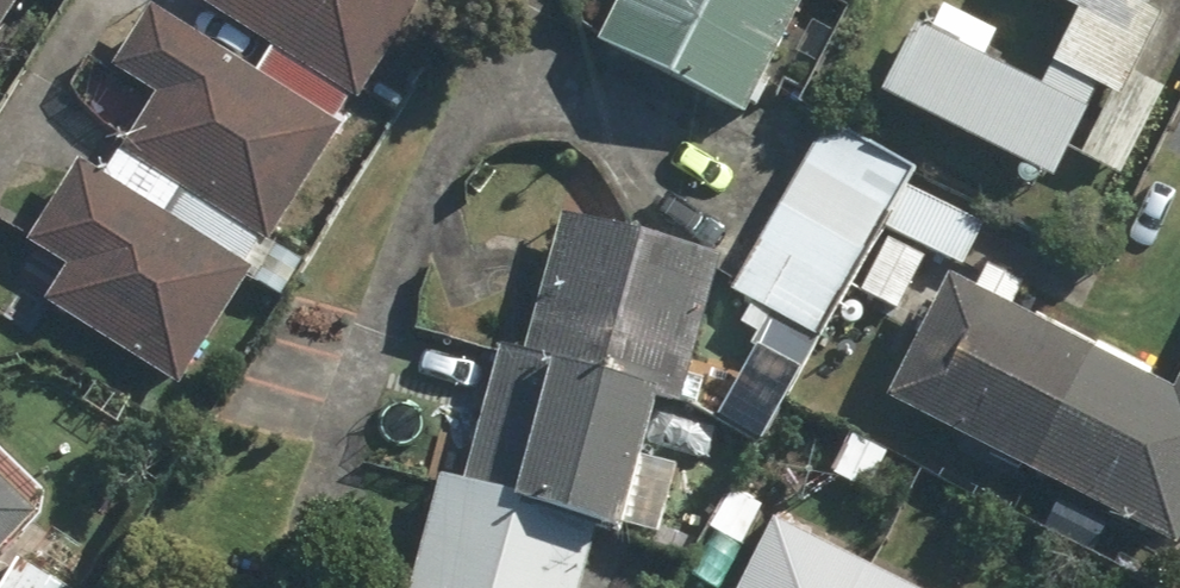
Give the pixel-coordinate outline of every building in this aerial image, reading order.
[(17,0),(0,0),(0,26),(17,0)] [(418,0),(194,0),(233,24),(214,54),(151,14),(106,86),(145,111),(102,180),(76,164),(2,281),(174,388),(418,0)] [(591,46),(741,121),(802,0),(614,0),(591,46)] [(1072,14),(1035,97),(973,70),(986,41),(917,10),(877,100),(1108,203),(1148,113),(1125,102),(1161,22),(1149,17),(1156,0),(1040,0),(1072,14)] [(907,170),(823,125),(734,294),(818,339),(839,299),(879,224),(901,183),(907,170)] [(976,222),(901,183),(879,224),(928,251),(954,264),(976,222)] [(718,264),(554,222),(518,360),(544,367),(655,396),(682,402),(718,264)] [(928,251),(879,224),(839,299),(889,325),(928,251)] [(880,398),(1179,550),(1179,359),(1167,385),(1012,307),(1024,283),(983,262),(972,285),(945,271),(880,398)] [(655,396),(544,367),(527,433),(487,423),(471,486),(470,491),(596,524),(601,525),(652,539),(670,468),(639,460),(655,396)] [(427,480),(399,587),(585,587),(601,525),(596,524),(470,491),(427,480)] [(30,508),(0,481),(0,541),(30,508)] [(769,524),(738,587),(899,587),(769,524)] [(14,560),(0,584),(0,587),(60,587),(14,560)]
